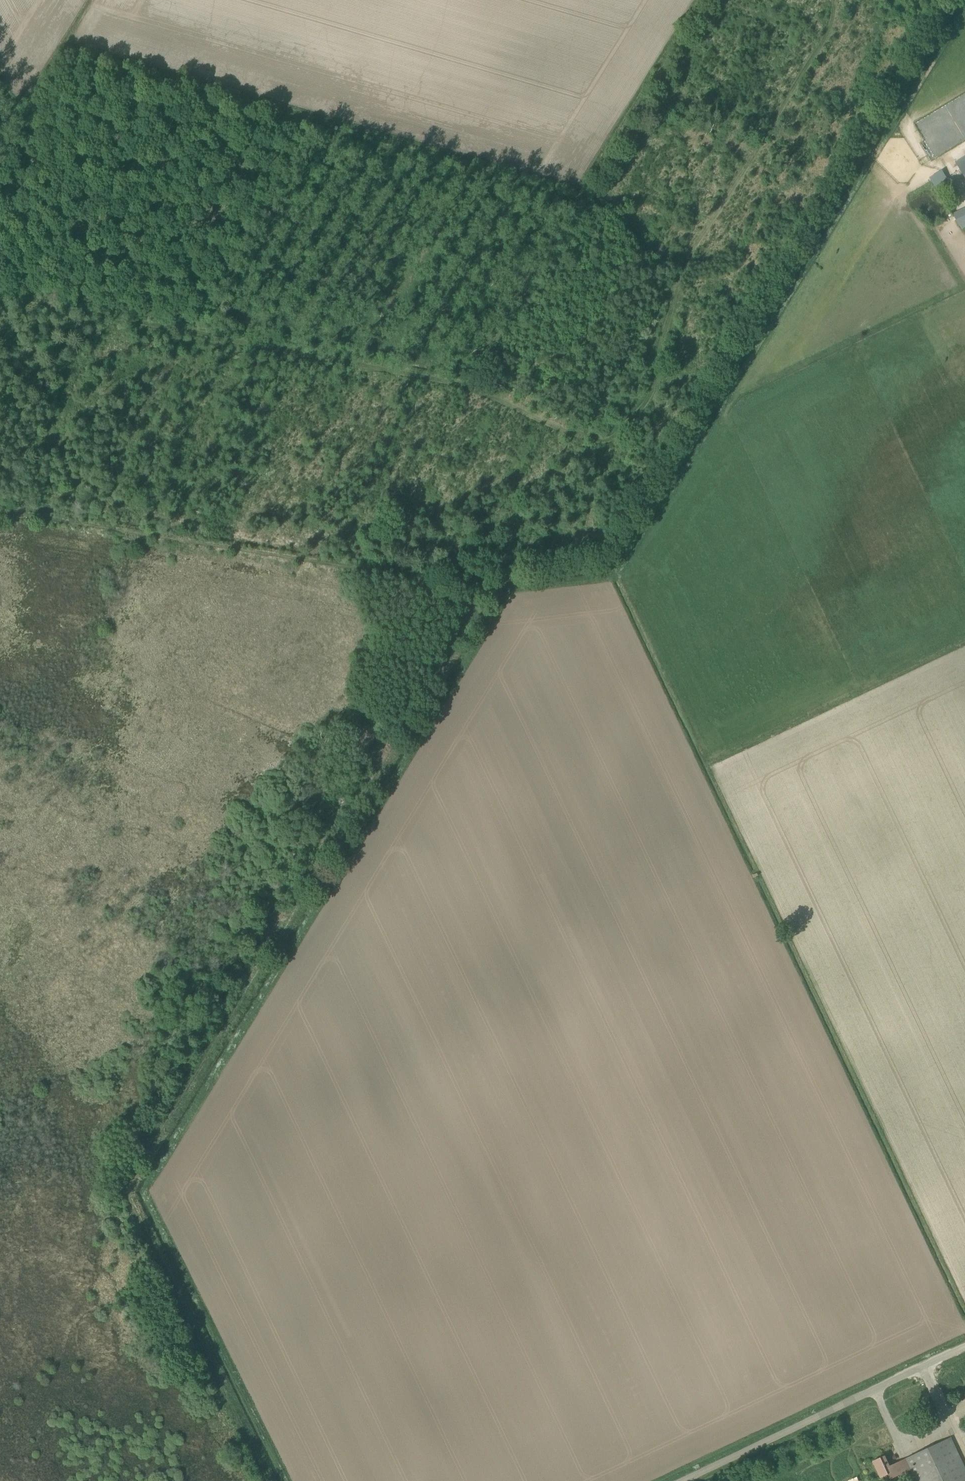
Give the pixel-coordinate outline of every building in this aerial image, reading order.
[(956,162),(964,177),(964,157),(956,162)] [(955,213),(961,225),(963,224),(964,229),(964,208),(955,213)] [(912,1470),(917,1480),(964,1480),(964,1469),(951,1438),(906,1458),(912,1470)] [(890,1466),(885,1456),(873,1461),(881,1477),(888,1474),(891,1479),(904,1473),(899,1462),(890,1466)]
